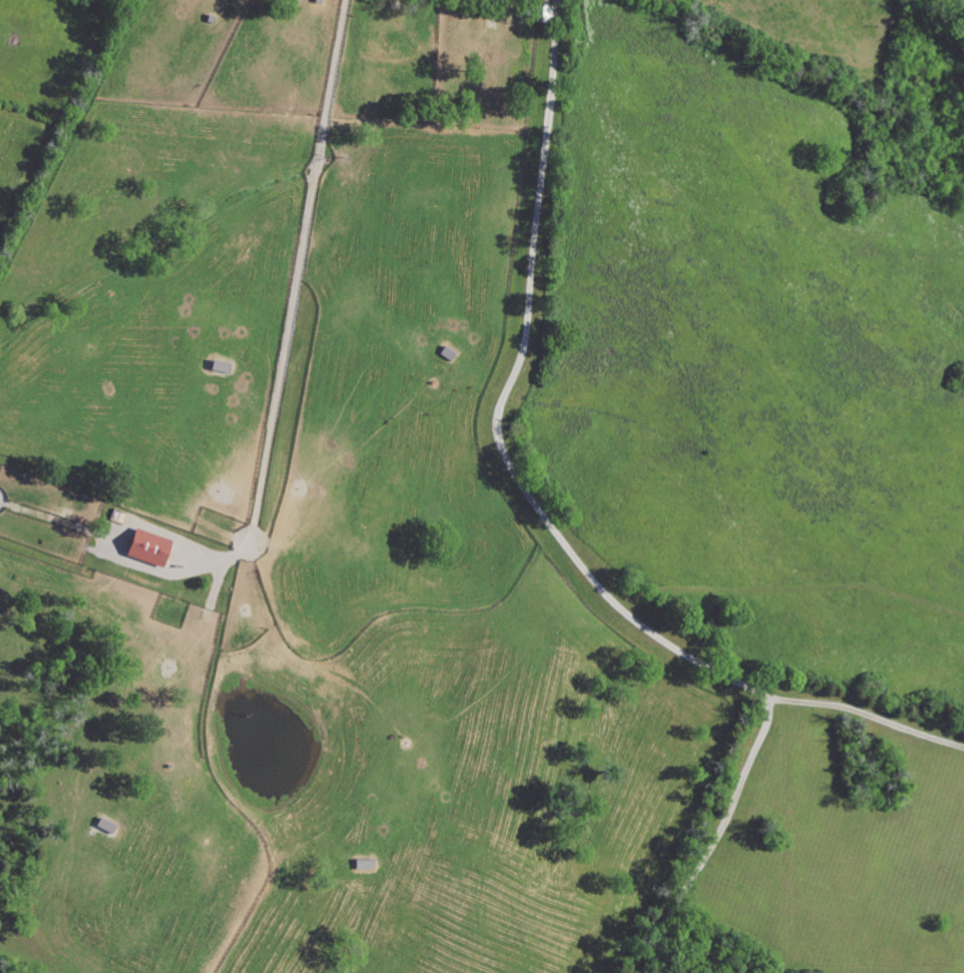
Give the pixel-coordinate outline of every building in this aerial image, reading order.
[(126,556),(163,569),(172,542),(135,529),(126,556)]
